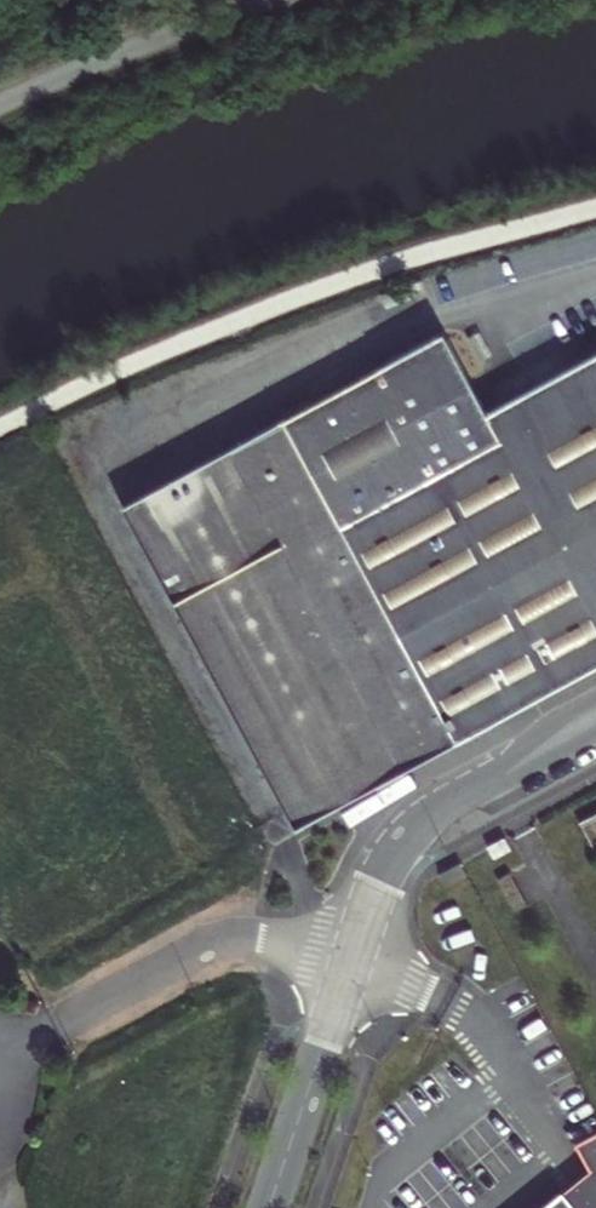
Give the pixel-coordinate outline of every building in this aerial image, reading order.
[(541,697),(595,667),(595,359),(486,418),(464,373),(443,339),(367,375),(119,516),(198,664),(288,832),(541,697)] [(583,827),(595,852),(595,820),(583,827)] [(509,840),(492,850),(498,861),(515,852),(509,840)] [(469,873),(462,861),(443,871),(449,883),(469,873)] [(574,1143),(588,1175),(561,1187),(577,1207),(595,1207),(595,1132),(574,1143)] [(561,1187),(535,1207),(577,1207),(561,1187)]
